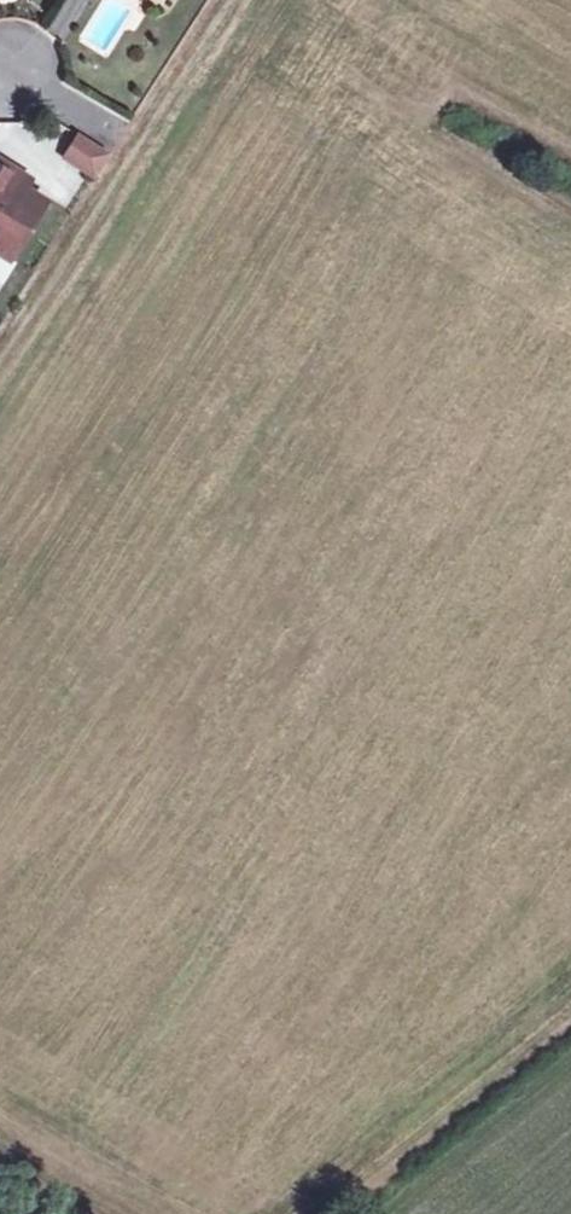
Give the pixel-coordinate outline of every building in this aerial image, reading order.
[(114,153),(83,135),(69,157),(100,175),(114,153)] [(20,171),(0,159),(0,254),(10,260),(47,201),(30,191),(14,180),(20,171)] [(36,181),(20,171),(14,180),(30,191),(36,181)]
